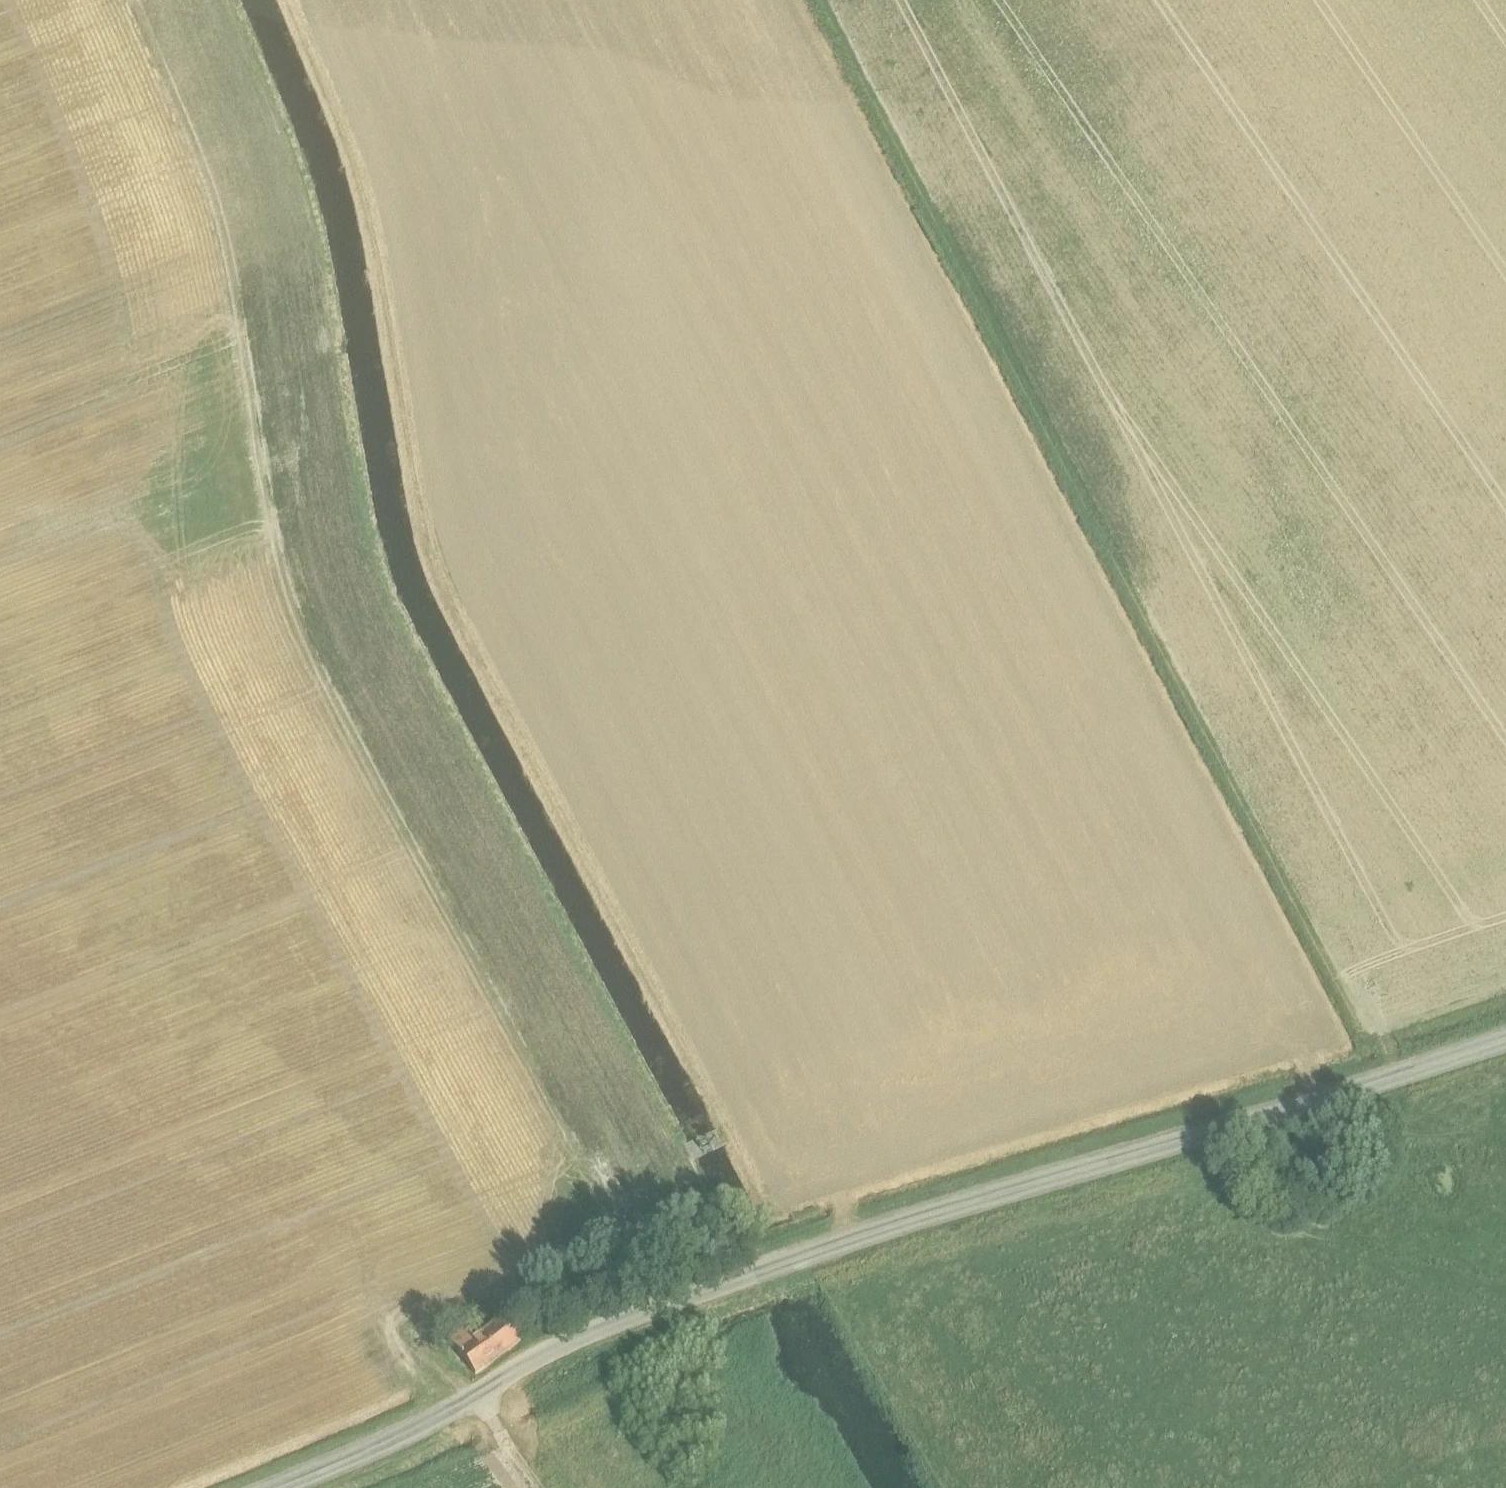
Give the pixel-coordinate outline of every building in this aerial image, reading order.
[(477,1373),(520,1340),(504,1320),(471,1345),(463,1335),(453,1342),(477,1373)]
